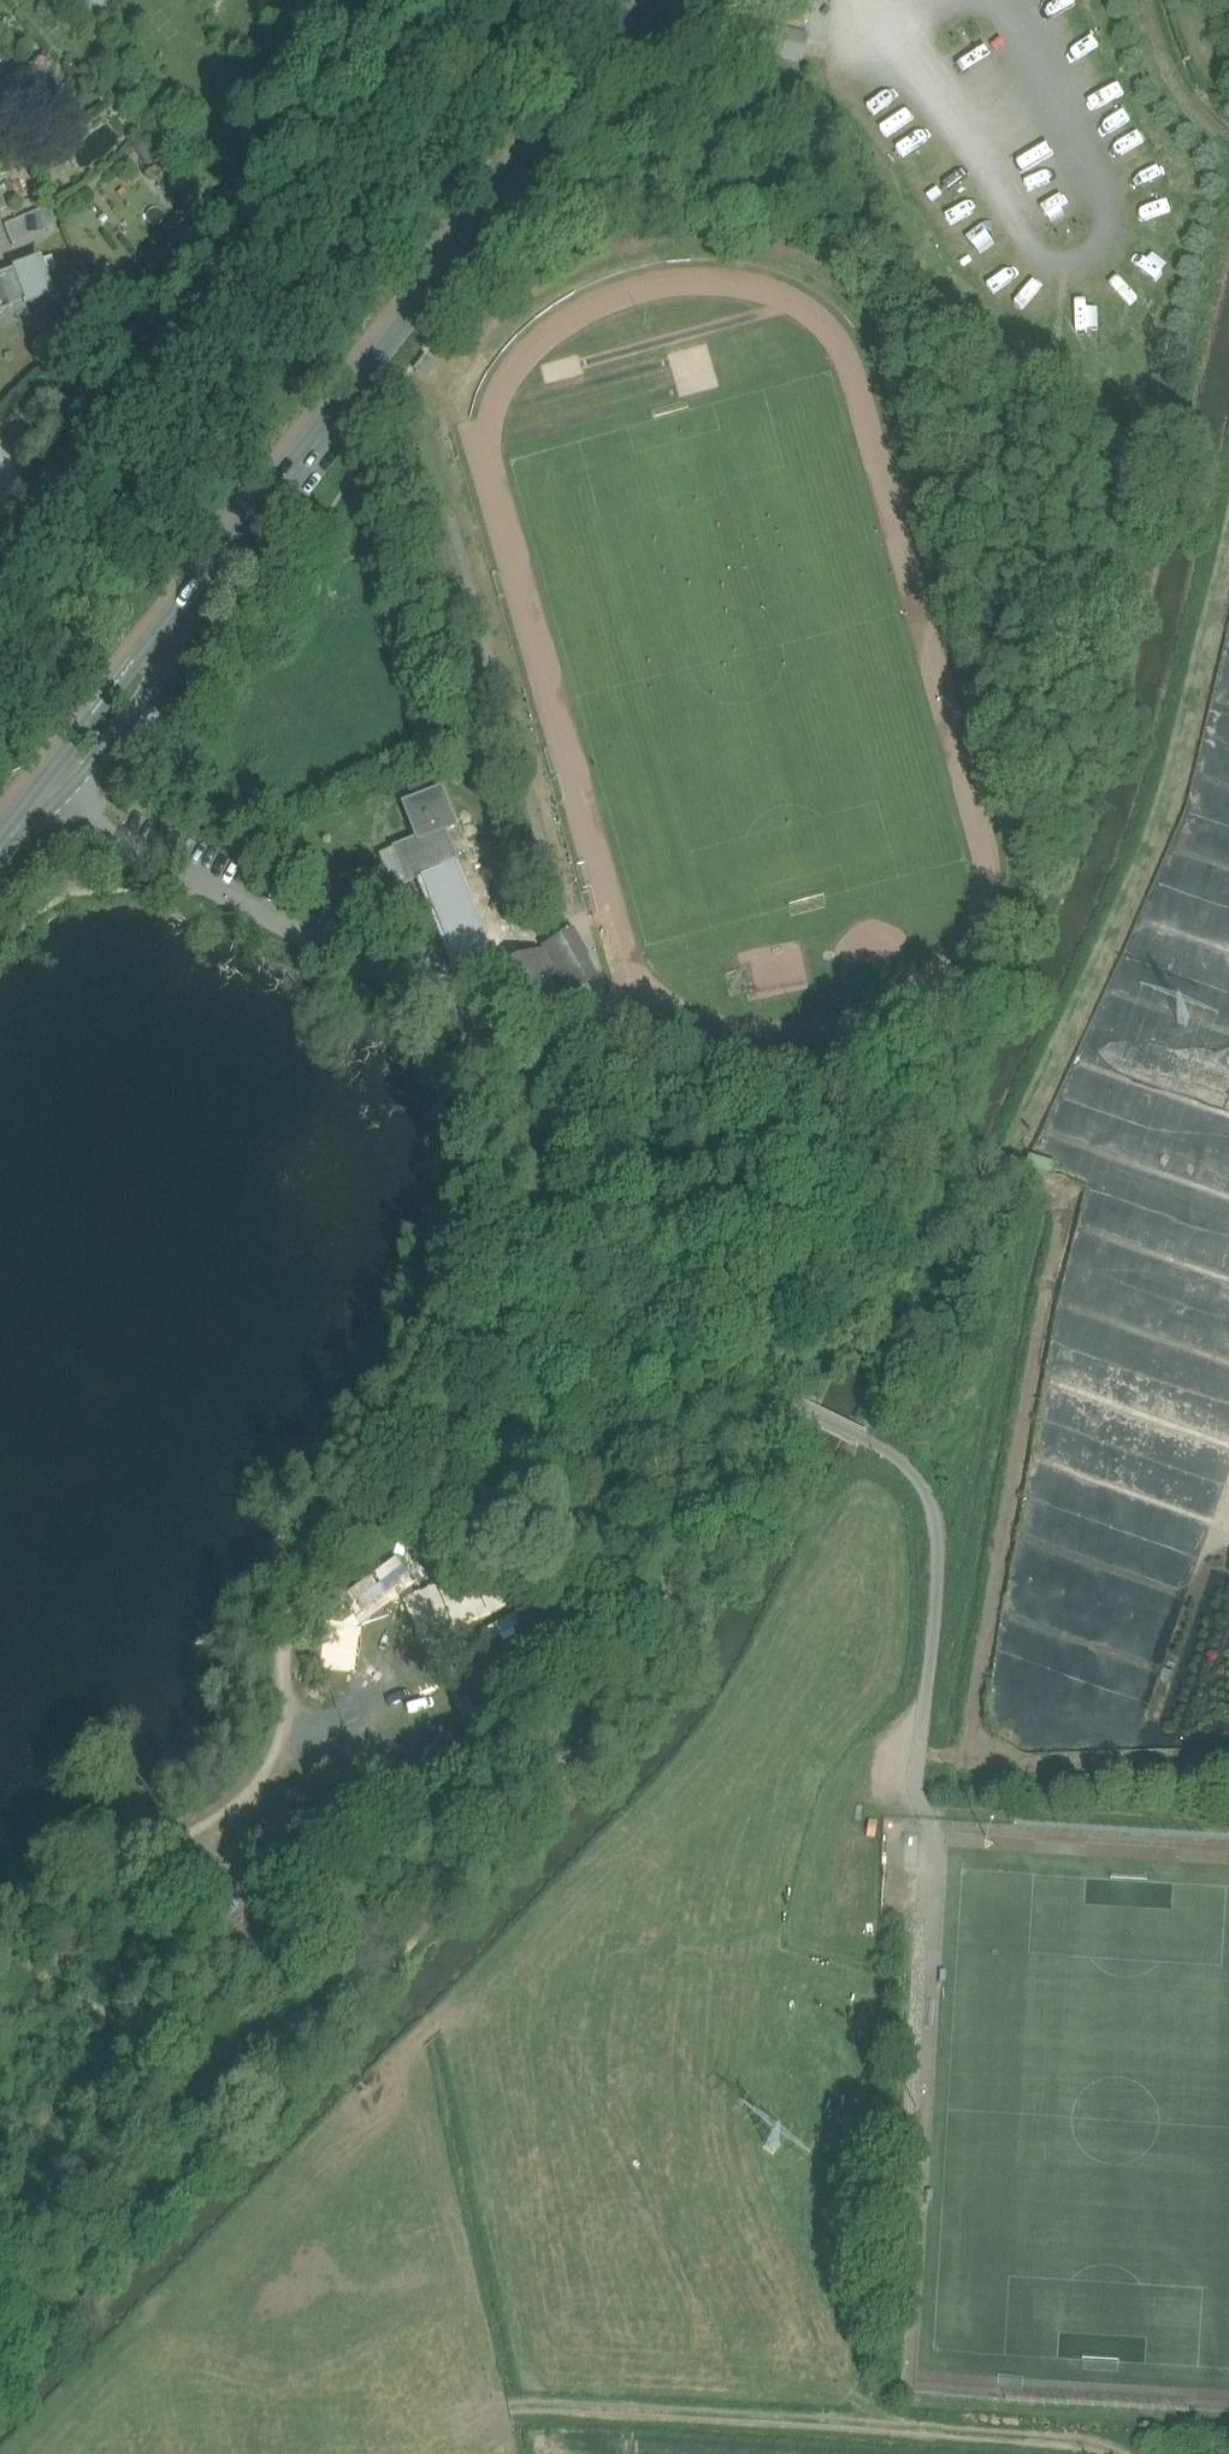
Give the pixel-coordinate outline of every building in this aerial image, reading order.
[(93,16),(108,0),(75,0),(93,16)] [(37,212),(4,225),(12,246),(46,231),(37,212)] [(39,261),(13,271),(23,299),(24,299),(23,300),(25,305),(52,295),(39,261)] [(0,276),(0,306),(1,308),(23,300),(23,299),(13,271),(0,276)] [(439,793),(403,807),(416,842),(397,849),(410,882),(421,878),(452,866),(440,834),(453,829),(439,793)] [(452,866),(421,878),(445,939),(476,927),(452,866)] [(476,927),(445,939),(459,974),(489,962),(476,927)] [(575,962),(574,963),(562,940),(560,941),(542,951),(543,953),(538,955),(556,1002),(564,997),(565,998),(588,986),(595,982),(582,959),(575,963),(575,962)] [(537,953),(493,971),(519,1038),(563,1021),(563,1019),(556,1002),(538,955),(537,953)] [(556,1002),(563,1019),(596,1002),(588,986),(565,998),(564,997),(556,1002)]
